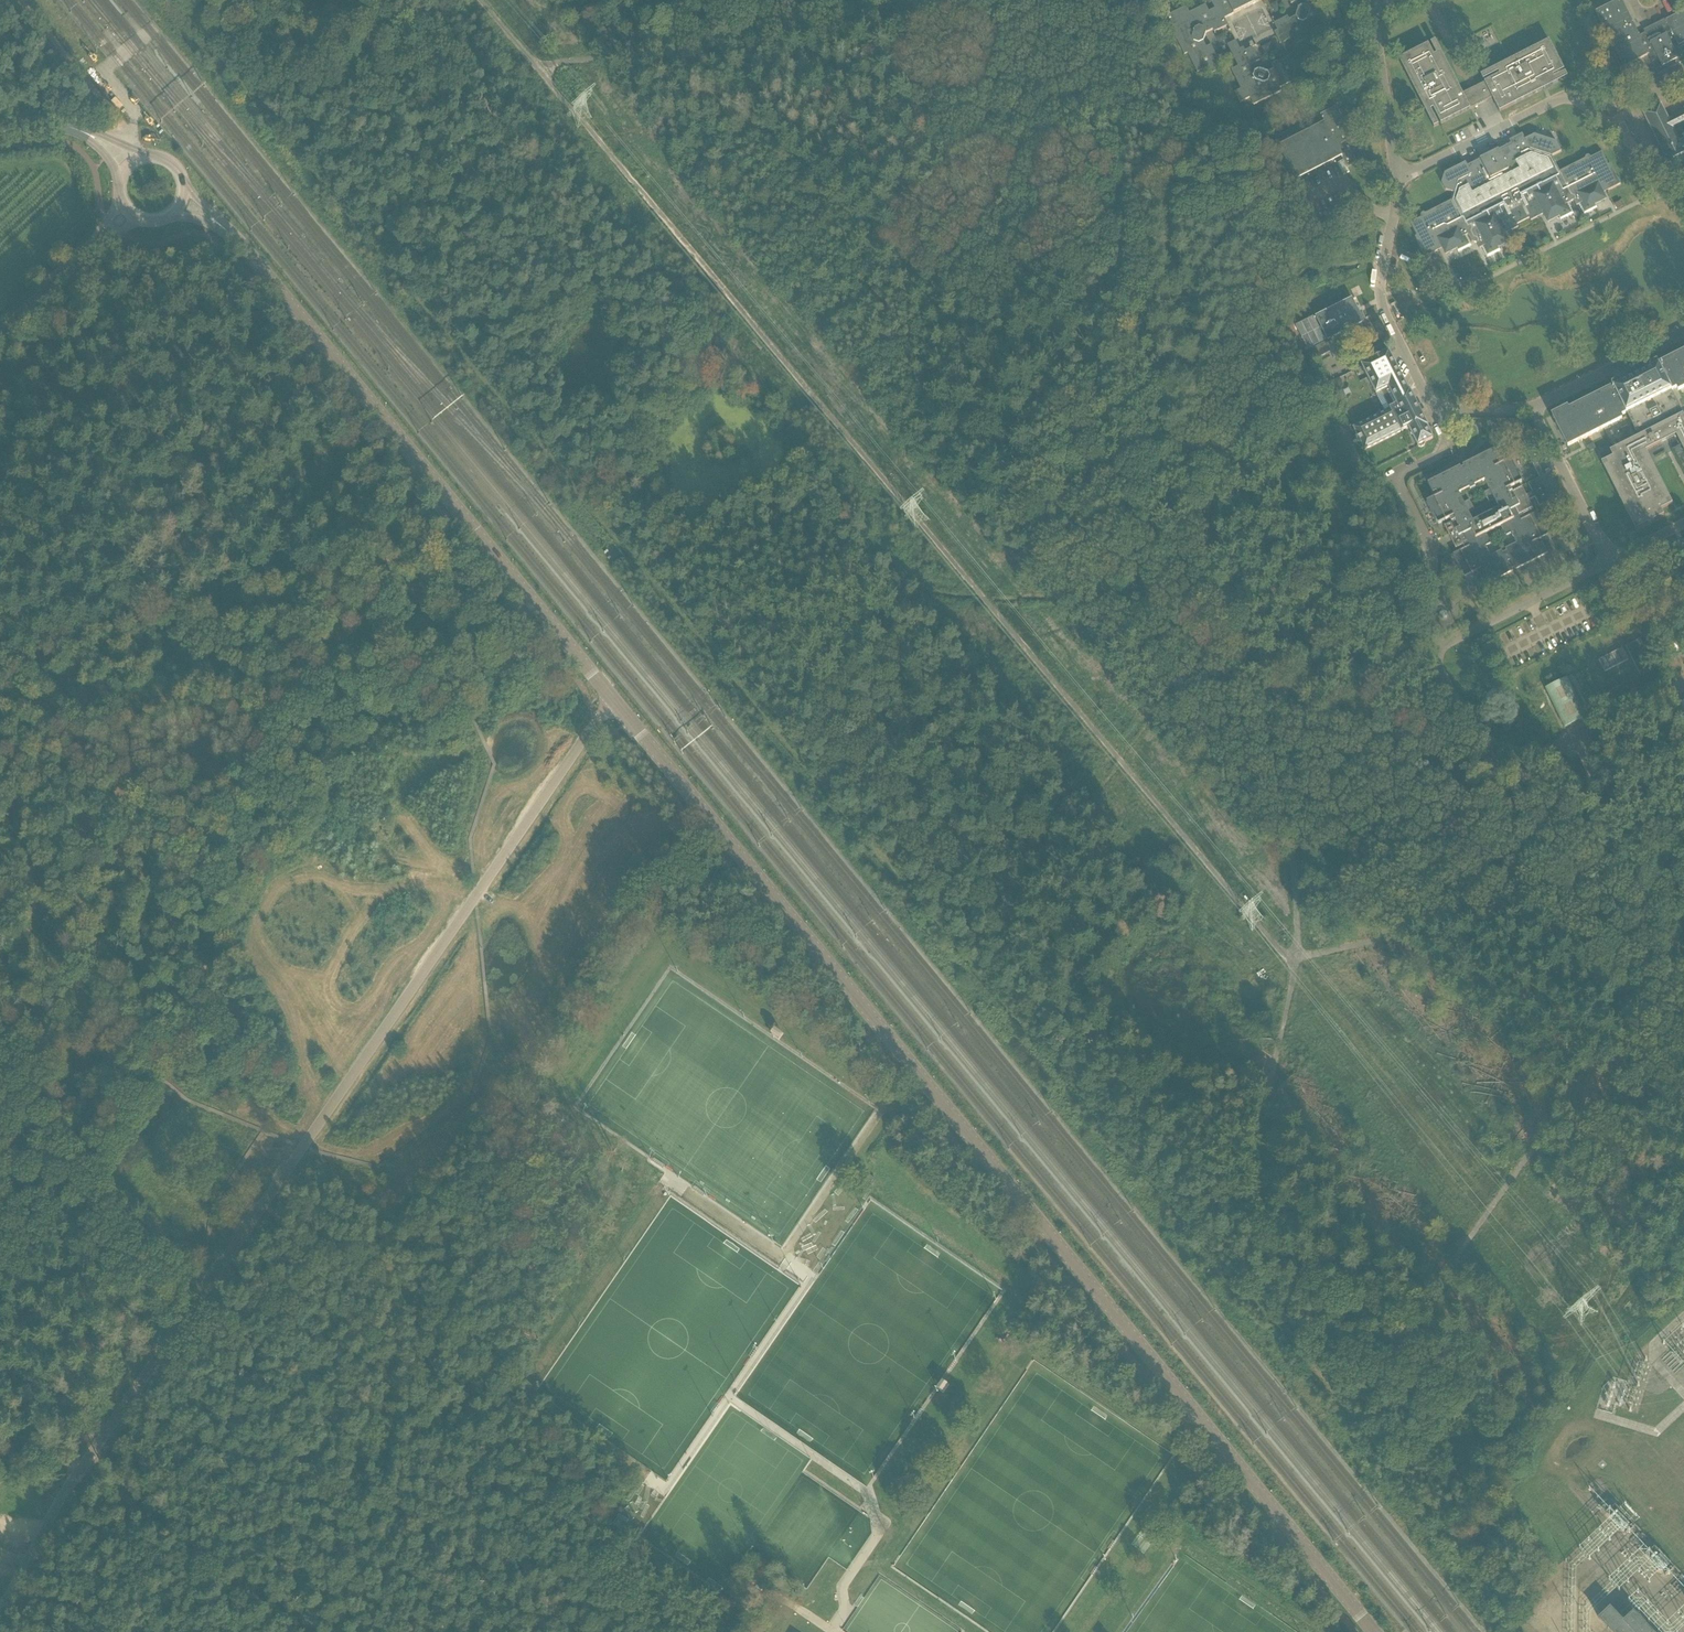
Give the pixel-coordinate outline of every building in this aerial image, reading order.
[(1165,17),(1170,27),(1184,55),(1188,53),(1189,55),(1197,73),(1206,69),(1209,75),(1216,71),(1214,67),(1221,64),(1216,55),(1211,45),(1207,47),(1204,41),(1206,33),(1213,30),(1215,32),(1228,26),(1225,19),(1262,0),(1223,0),(1220,2),(1220,0),(1215,0),(1211,2),(1215,9),(1209,12),(1206,5),(1190,13),(1186,6),(1171,14),(1165,17)] [(1297,44),(1316,35),(1319,41),(1329,36),(1324,26),(1332,22),(1321,0),(1289,0),(1291,4),(1296,2),(1299,8),(1296,16),(1286,21),(1285,18),(1274,23),(1278,30),(1274,32),(1280,44),(1293,37),(1297,44)] [(1624,66),(1624,67),(1648,55),(1648,54),(1654,51),(1662,67),(1679,59),(1672,45),(1676,43),(1677,45),(1683,42),(1683,11),(1665,21),(1667,24),(1641,38),(1622,0),(1617,0),(1595,11),(1603,27),(1604,26),(1624,66)] [(1250,98),(1254,105),(1282,91),(1280,88),(1299,78),(1295,70),(1302,66),(1298,59),(1294,61),(1291,55),(1290,55),(1271,64),(1274,69),(1268,72),(1259,69),(1254,59),(1257,58),(1252,47),(1245,51),(1244,48),(1240,49),(1236,41),(1227,45),(1238,67),(1231,70),(1241,89),(1235,92),(1240,103),(1250,98)] [(1441,124),(1492,98),(1499,112),(1543,90),(1539,83),(1564,70),(1549,41),(1510,61),(1513,68),(1462,94),(1448,65),(1441,69),(1428,44),(1399,59),(1419,99),(1426,96),(1441,124)] [(1321,104),(1325,113),(1337,107),(1332,98),(1321,104)] [(1669,119),(1660,103),(1642,112),(1665,157),(1670,169),(1678,165),(1683,174),(1683,173),(1683,111),(1669,119)] [(1280,147),(1273,151),(1289,182),(1341,155),(1342,158),(1343,160),(1347,168),(1364,159),(1337,107),(1325,113),(1275,139),(1280,147)] [(1422,217),(1410,223),(1417,236),(1415,237),(1425,257),(1429,255),(1437,251),(1442,248),(1445,254),(1457,248),(1459,252),(1471,246),(1466,235),(1468,234),(1472,241),(1477,243),(1479,248),(1482,247),(1487,257),(1500,251),(1498,247),(1509,241),(1505,233),(1507,232),(1512,230),(1518,227),(1517,224),(1529,218),(1531,221),(1537,217),(1542,215),(1544,214),(1548,222),(1559,216),(1561,220),(1573,214),(1568,203),(1574,200),(1576,206),(1579,204),(1584,215),(1597,208),(1595,204),(1606,198),(1603,193),(1604,192),(1609,190),(1617,186),(1607,166),(1605,167),(1598,154),(1591,157),(1590,156),(1588,155),(1586,156),(1585,159),(1560,172),(1552,156),(1561,151),(1556,141),(1534,134),(1525,139),(1522,134),(1509,140),(1511,143),(1493,152),(1485,157),(1467,166),(1466,162),(1444,173),(1442,183),(1445,190),(1454,193),(1451,201),(1426,213),(1423,212),(1421,214),(1421,215),(1421,217),(1422,217)] [(1343,160),(1337,164),(1343,175),(1349,172),(1347,168),(1343,160)] [(1316,317),(1328,340),(1364,322),(1352,299),(1316,317)] [(1334,340),(1327,344),(1334,358),(1342,354),(1334,340)] [(1325,342),(1315,347),(1320,357),(1330,352),(1325,342)] [(1658,364),(1656,361),(1649,365),(1651,369),(1620,384),(1618,380),(1611,384),(1613,387),(1568,410),(1567,407),(1552,415),(1567,446),(1621,418),(1620,417),(1626,414),(1638,438),(1683,415),(1671,391),(1677,388),(1678,390),(1683,387),(1683,351),(1658,364)] [(1381,391),(1389,408),(1353,427),(1357,435),(1356,439),(1357,442),(1360,442),(1364,450),(1408,427),(1418,446),(1419,447),(1421,448),(1424,446),(1425,443),(1433,439),(1427,427),(1428,427),(1409,390),(1408,391),(1389,352),(1380,356),(1380,355),(1377,354),(1374,356),(1373,358),(1373,360),(1361,366),(1376,394),(1381,391)] [(1340,379),(1333,383),(1336,389),(1344,385),(1340,379)] [(1638,438),(1610,452),(1614,457),(1601,463),(1629,518),(1630,517),(1636,529),(1634,529),(1635,531),(1664,516),(1663,515),(1660,511),(1673,504),(1646,451),(1663,443),(1663,442),(1677,435),(1683,451),(1683,415),(1638,438)] [(1464,468),(1461,469),(1460,467),(1428,483),(1433,494),(1436,492),(1438,496),(1427,502),(1438,524),(1450,518),(1452,522),(1444,526),(1456,548),(1463,545),(1465,548),(1453,554),(1465,577),(1476,571),(1478,575),(1475,576),(1480,587),(1513,571),(1508,561),(1510,560),(1515,569),(1548,553),(1542,542),(1539,544),(1537,540),(1549,534),(1537,512),(1525,518),(1524,514),(1533,509),(1529,500),(1535,497),(1539,506),(1551,500),(1572,541),(1582,536),(1530,431),(1521,436),(1541,477),(1528,483),(1532,492),(1526,495),(1522,486),(1512,491),(1510,488),(1514,486),(1515,485),(1522,482),(1511,459),(1499,465),(1497,461),(1500,460),(1495,449),(1462,465),(1464,468)] [(1423,553),(1416,557),(1419,563),(1427,560),(1423,553)] [(1661,681),(1640,639),(1626,646),(1640,676),(1601,696),(1607,708),(1661,681)] [(1622,648),(1599,660),(1604,671),(1628,659),(1622,648)] [(1545,689),(1564,728),(1587,717),(1567,678),(1545,689)] [(1683,716),(1683,700),(1680,704),(1675,699),(1665,709),(1670,714),(1676,708),(1683,716)] [(682,1171),(677,1178),(692,1189),(697,1181),(682,1171)] [(933,1404),(940,1387),(930,1383),(923,1400),(933,1404)] [(1634,1612),(1624,1622),(1620,1619),(1610,1608),(1599,1619),(1612,1631),(1652,1631),(1634,1612)]
